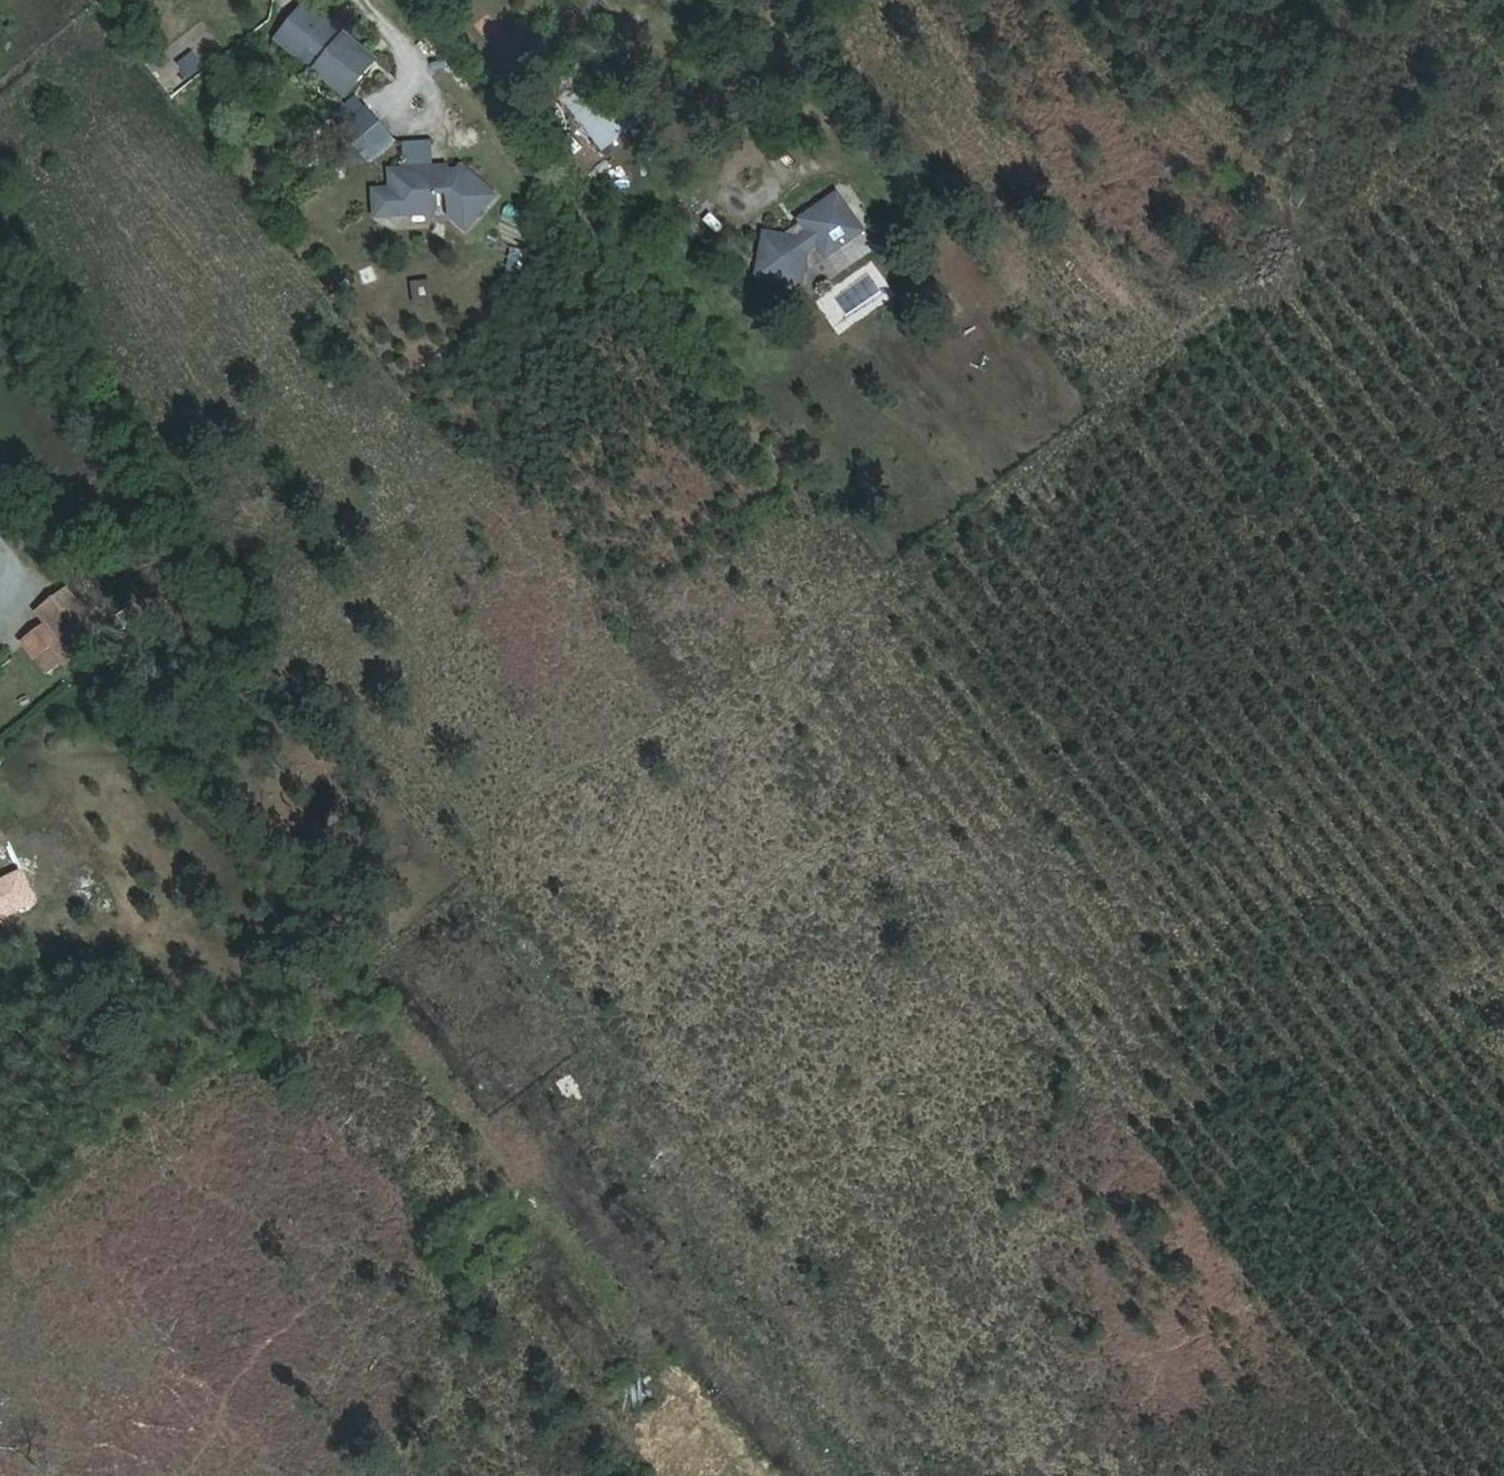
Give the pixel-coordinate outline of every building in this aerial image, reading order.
[(303,0),(299,0),(272,33),(295,51),(305,39),(321,51),(310,64),(341,89),(367,58),(359,52),(362,48),(303,0)] [(633,128),(586,65),(560,84),(607,148),(633,128)] [(384,131),(360,100),(336,118),(360,150),(384,131)] [(400,162),(425,160),(423,134),(398,136),(400,162)] [(400,162),(383,163),(384,179),(367,180),(369,209),(433,203),(431,185),(438,184),(441,205),(458,220),(486,187),(459,163),(429,167),(428,160),(425,160),(400,162)] [(833,258),(870,232),(844,196),(807,221),(816,233),(805,240),(770,240),(769,285),(814,285),(814,252),(824,246),(833,258)] [(25,655),(42,677),(81,644),(43,600),(27,612),(47,638),(25,655)] [(37,897),(30,882),(23,868),(0,879),(0,915),(37,897)] [(610,1400),(628,1424),(665,1396),(646,1372),(610,1400)]
